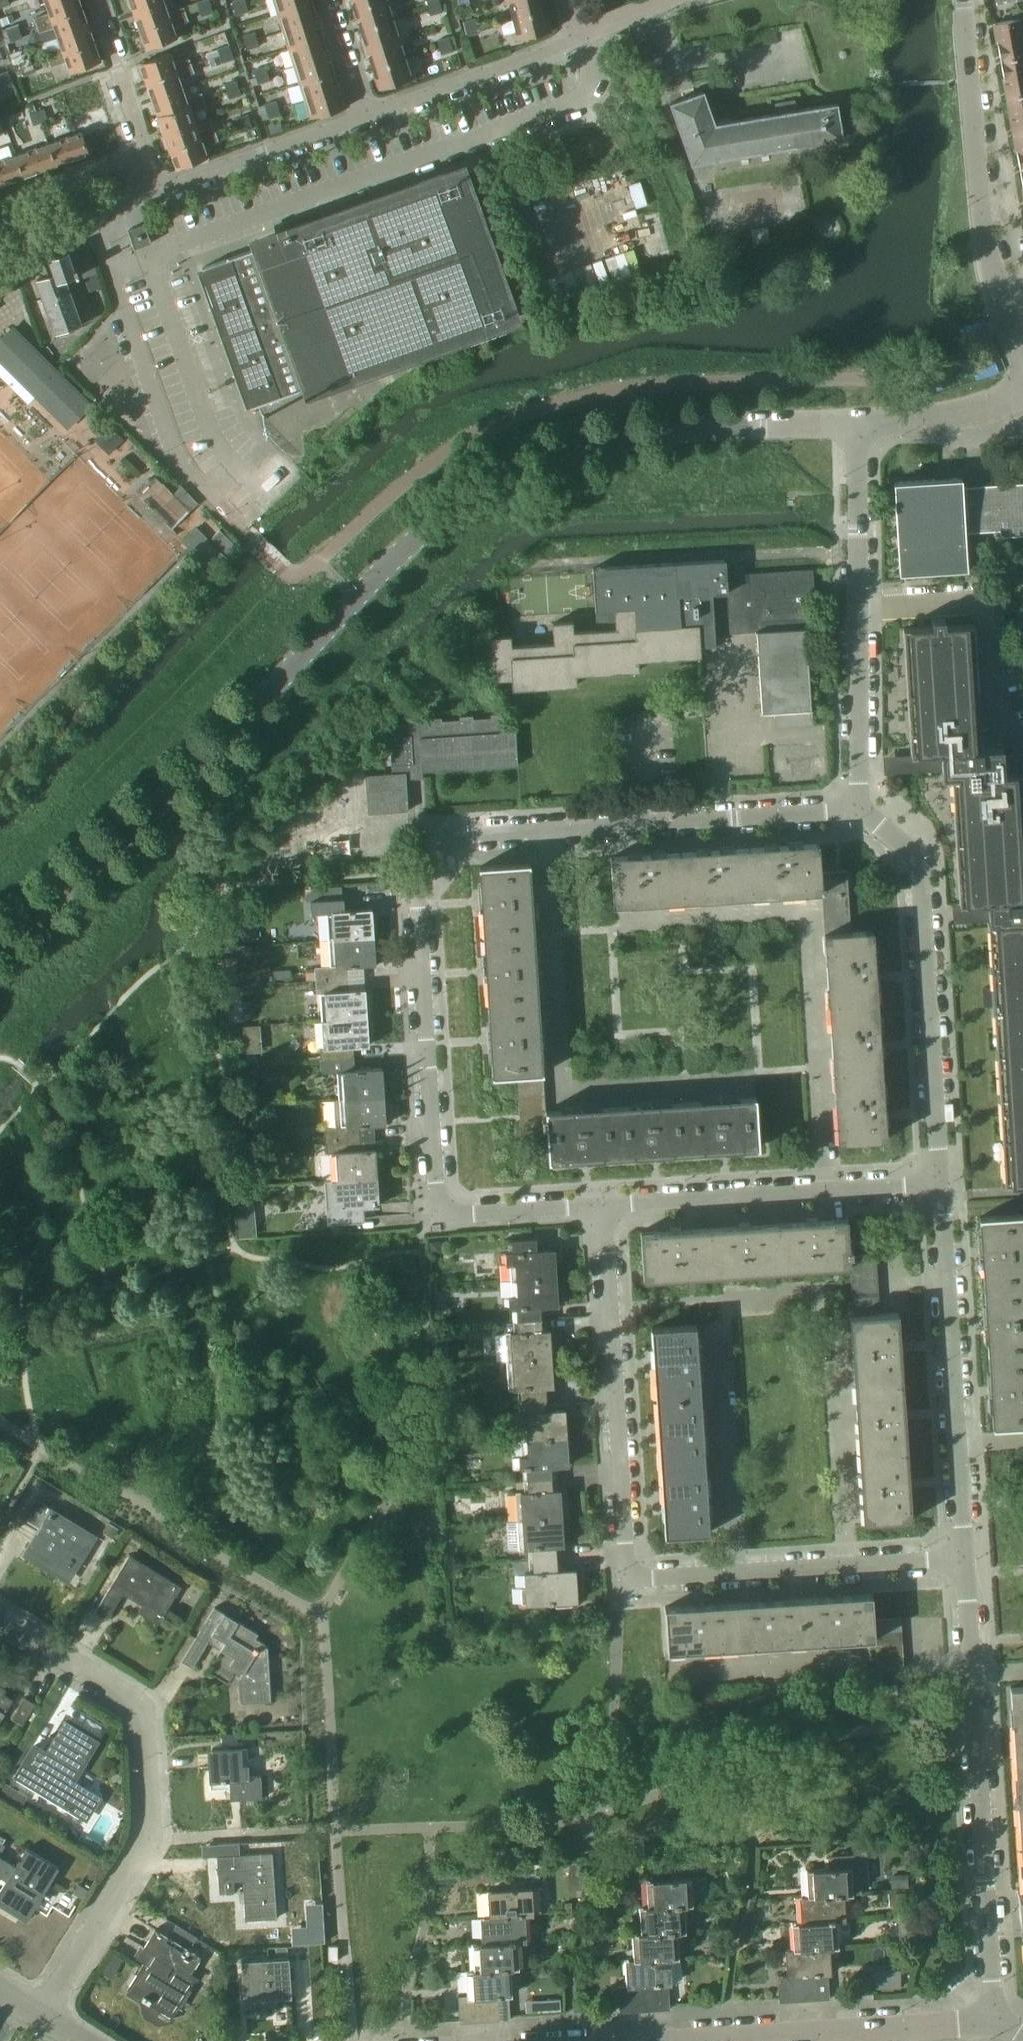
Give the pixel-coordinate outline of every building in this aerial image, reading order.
[(78,0),(53,0),(45,3),(48,13),(33,18),(36,25),(81,9),(78,0)] [(134,13),(164,2),(163,0),(129,0),(134,13)] [(199,9),(210,5),(208,0),(203,0),(196,2),(199,9)] [(232,1),(234,8),(246,5),(244,0),(234,0),(232,1)] [(278,13),(312,2),(312,0),(273,0),(278,13)] [(351,1),(354,10),(386,0),(351,0),(351,1)] [(354,10),(360,30),(394,20),(387,0),(386,0),(354,10)] [(428,9),(440,6),(439,0),(429,0),(426,1),(428,9)] [(512,18),(546,10),(543,0),(508,0),(512,18)] [(164,2),(134,13),(140,30),(185,14),(183,7),(168,12),(164,2)] [(312,2),(278,13),(283,30),(318,19),(312,2)] [(210,5),(199,9),(201,16),(212,12),(210,5)] [(246,5),(234,8),(236,15),(248,11),(246,5)] [(440,6),(428,9),(430,15),(442,12),(440,6)] [(1010,9),(1012,20),(1019,19),(1017,7),(1010,9)] [(88,26),(81,9),(36,25),(38,32),(53,27),(57,37),(88,26)] [(546,10),(512,18),(517,38),(550,31),(546,10)] [(185,14),(140,30),(146,48),(177,37),(173,26),(188,21),(185,14)] [(475,18),(463,22),(465,29),(477,26),(475,18)] [(1012,20),(993,23),(997,42),(1022,37),(1020,28),(1022,28),(1022,18),(1019,19),(1012,20)] [(318,19),(283,30),(288,48),(323,37),(318,19)] [(394,20),(360,30),(366,50),(400,39),(394,20)] [(17,24),(5,28),(8,35),(19,31),(17,24)] [(88,26),(57,37),(61,47),(45,52),(48,60),(94,44),(88,26)] [(477,26),(465,29),(467,36),(478,32),(477,26)] [(22,38),(19,31),(8,35),(10,42),(22,38)] [(231,51),(229,45),(224,31),(212,35),(219,55),(231,51)] [(254,32),(243,36),(245,42),(256,38),(254,32)] [(323,37),(288,48),(294,65),(329,54),(323,37)] [(437,40),(439,48),(451,44),(449,37),(437,40)] [(997,42),(1000,60),(1022,56),(1022,46),(1022,37),(997,42)] [(256,38),(245,42),(247,50),(259,46),(256,38)] [(400,39),(366,50),(372,69),(406,58),(400,39)] [(94,44),(48,60),(50,66),(66,61),(70,72),(100,61),(94,44)] [(451,44),(439,48),(440,54),(452,51),(451,44)] [(32,65),(29,58),(26,48),(10,54),(16,71),(32,65)] [(233,59),(231,51),(219,55),(222,63),(233,59)] [(139,64),(145,81),(191,65),(189,59),(174,64),(169,53),(139,64)] [(329,54),(294,65),(299,81),(334,70),(329,54)] [(1000,60),(1003,78),(1022,75),(1022,56),(1000,60)] [(406,58),(372,69),(379,89),(412,78),(406,58)] [(34,71),(32,65),(16,71),(18,77),(34,71)] [(191,65),(145,81),(151,98),(182,87),(178,78),(194,72),(191,65)] [(253,70),(255,76),(267,73),(265,66),(253,70)] [(0,73),(0,83),(11,79),(8,70),(0,73)] [(334,70),(299,81),(304,99),(339,88),(334,70)] [(267,73),(255,76),(257,84),(269,81),(267,73)] [(1003,78),(1006,96),(1022,93),(1022,75),(1003,78)] [(0,83),(0,85),(1,88),(13,84),(11,79),(0,83)] [(224,85),(226,91),(238,87),(236,81),(224,85)] [(182,87),(151,98),(157,115),(203,99),(201,92),(186,98),(182,87)] [(238,87),(226,91),(229,98),(240,95),(238,87)] [(339,88),(304,99),(310,118),(345,107),(339,88)] [(703,91),(682,98),(669,103),(680,131),(691,163),(798,145),(842,138),(836,103),(792,111),(790,103),(779,104),(780,113),(714,124),(703,91)] [(1006,96),(1009,115),(1022,112),(1022,93),(1006,96)] [(203,99),(157,115),(164,132),(194,122),(191,112),(206,106),(203,99)] [(276,101),(264,104),(266,111),(278,107),(276,101)] [(26,107),(33,125),(40,122),(36,111),(33,104),(26,107)] [(278,107),(266,111),(268,118),(280,115),(278,107)] [(43,109),(36,111),(40,122),(47,120),(43,109)] [(1009,115),(1013,132),(1022,130),(1022,112),(1009,115)] [(235,119),(238,125),(249,121),(247,114),(235,119)] [(249,121),(238,125),(240,132),(252,128),(249,121)] [(194,122),(164,132),(170,149),(215,133),(213,126),(198,132),(194,122)] [(1013,132),(1016,150),(1022,148),(1022,130),(1013,132)] [(77,133),(48,144),(55,164),(88,153),(83,138),(81,132),(77,133)] [(215,133),(170,149),(176,168),(207,157),(203,146),(218,140),(215,133)] [(48,144),(16,155),(23,176),(55,164),(48,144)] [(0,161),(0,184),(23,176),(16,155),(0,161)] [(584,205),(641,191),(636,169),(579,183),(584,205)] [(488,261),(458,176),(291,236),(289,232),(282,235),(283,238),(202,268),(252,406),(507,315),(497,284),(516,277),(508,254),(488,261)] [(584,220),(518,243),(535,292),(601,269),(584,220)] [(144,224),(127,230),(134,248),(151,242),(144,224)] [(80,324),(64,279),(75,275),(66,252),(59,254),(57,250),(40,256),(47,276),(36,279),(57,338),(76,331),(74,326),(80,324)] [(96,273),(80,279),(85,293),(101,286),(96,273)] [(0,340),(0,360),(35,395),(67,427),(89,404),(13,328),(0,340)] [(34,397),(0,363),(0,376),(27,404),(34,397)] [(9,388),(1,398),(11,408),(20,398),(9,388)] [(107,425),(93,439),(109,454),(123,440),(107,425)] [(967,486),(962,486),(961,477),(893,481),(899,574),(967,569),(964,532),(1006,530),(1007,536),(1022,535),(1022,482),(976,485),(975,479),(966,479),(967,486)] [(172,494),(189,511),(197,503),(181,486),(172,494)] [(225,558),(208,540),(195,527),(182,541),(212,570),(225,558)] [(219,529),(218,530),(211,537),(227,555),(236,547),(219,529)] [(714,645),(714,634),(754,631),(760,712),(774,711),(775,727),(812,724),(811,709),(812,709),(807,628),(815,627),(812,569),(743,573),(744,581),(726,582),(725,559),(599,567),(602,609),(614,608),(615,628),(573,631),(572,621),(552,622),(553,643),(511,646),(510,636),(490,637),(491,650),(494,649),(496,679),(511,678),(512,689),(576,684),(575,674),(638,670),(637,660),(700,656),(699,646),(714,645)] [(902,627),(910,754),(923,753),(923,767),(941,766),(942,775),(951,775),(959,903),(960,922),(988,920),(988,924),(987,924),(987,926),(987,928),(988,949),(997,948),(998,964),(989,965),(991,992),(1000,991),(1001,1007),(992,1008),(994,1035),(1002,1034),(1003,1050),(995,1051),(997,1078),(1005,1078),(1006,1093),(998,1094),(999,1121),(1008,1121),(1009,1137),(1000,1137),(1001,1142),(1009,1141),(1010,1157),(1001,1158),(1003,1182),(1022,1181),(1022,796),(1022,795),(1021,772),(1015,772),(1006,747),(981,748),(973,623),(943,624),(943,618),(931,619),(931,625),(902,627)] [(365,775),(367,813),(407,810),(405,779),(423,778),(423,771),(517,765),(515,731),(505,732),(504,713),(490,714),(490,718),(472,719),(472,715),(459,716),(459,720),(441,721),(441,717),(428,718),(428,722),(389,724),(390,736),(389,736),(391,773),(365,775)] [(818,843),(749,848),(753,896),(821,891),(820,872),(818,843)] [(749,848),(681,852),(684,900),(753,896),(749,848)] [(613,905),(684,900),(681,852),(610,857),(613,905)] [(479,866),(481,897),(484,938),(534,934),(529,863),(479,866)] [(846,870),(820,872),(821,891),(821,896),(848,895),(846,870)] [(848,895),(821,896),(822,909),(848,907),(848,895)] [(331,912),(333,938),(373,936),(372,908),(343,910),(343,898),(310,900),(311,913),(331,912)] [(848,907),(822,909),(823,921),(849,919),(848,907)] [(239,914),(240,940),(255,939),(254,913),(239,914)] [(849,919),(823,921),(824,933),(850,932),(849,919)] [(872,930),(850,932),(824,933),(828,1003),(876,1000),(872,930)] [(534,934),(484,938),(488,1007),(538,1004),(534,934)] [(373,936),(333,938),(335,966),(314,967),(315,979),(348,977),(347,966),(375,964),(373,936)] [(349,990),(348,977),(315,979),(316,993),(325,992),(326,1019),(367,1016),(365,989),(349,990)] [(876,1000),(828,1003),(833,1071),(881,1068),(876,1000)] [(538,1004),(488,1007),(492,1076),(516,1074),(516,1075),(542,1073),(538,1004)] [(367,1016),(326,1019),(318,1019),(320,1059),(353,1057),(352,1046),(368,1045),(367,1016)] [(244,1051),(263,1051),(262,1023),(243,1024),(244,1051)] [(354,1070),(353,1057),(320,1059),(321,1073),(342,1071),(343,1098),(384,1095),(382,1068),(354,1070)] [(881,1068),(833,1071),(838,1141),(886,1138),(881,1068)] [(542,1073),(516,1075),(517,1086),(543,1084),(542,1073)] [(543,1084),(517,1086),(518,1099),(544,1097),(543,1084)] [(384,1095),(343,1098),(345,1125),(325,1127),(325,1140),(358,1137),(357,1126),(386,1124),(384,1095)] [(544,1097),(518,1099),(519,1112),(545,1110),(544,1097)] [(755,1097),(686,1101),(689,1151),(758,1146),(755,1097)] [(686,1101),(616,1106),(620,1156),(689,1151),(686,1101)] [(616,1106),(546,1110),(547,1133),(549,1160),(620,1156),(616,1106)] [(546,1110),(545,1110),(519,1112),(520,1135),(547,1133),(546,1110)] [(359,1150),(358,1137),(325,1140),(326,1152),(335,1152),(337,1179),(377,1176),(375,1149),(359,1150)] [(377,1176),(337,1179),(338,1206),(330,1207),(331,1220),(359,1218),(359,1206),(379,1204),(377,1176)] [(979,1216),(981,1256),(982,1267),(983,1286),(1022,1284),(1022,1214),(979,1216)] [(845,1218),(817,1220),(816,1217),(806,1218),(806,1221),(778,1223),(781,1270),(850,1265),(850,1255),(853,1255),(851,1238),(848,1238),(846,1217),(845,1217),(845,1218)] [(253,1220),(239,1221),(240,1235),(254,1234),(253,1220)] [(778,1223),(749,1225),(748,1225),(748,1222),(738,1223),(738,1225),(709,1227),(713,1274),(781,1270),(778,1223)] [(709,1227),(681,1229),(680,1229),(680,1226),(670,1227),(670,1230),(642,1231),(640,1231),(643,1279),(645,1279),(645,1278),(713,1274),(709,1227)] [(511,1263),(512,1280),(556,1277),(554,1249),(534,1250),(533,1238),(507,1240),(508,1252),(505,1252),(506,1264),(511,1263)] [(875,1253),(853,1255),(850,1255),(850,1265),(850,1267),(876,1266),(875,1253)] [(876,1266),(850,1267),(851,1278),(876,1277),(876,1266)] [(556,1277),(512,1280),(513,1296),(508,1296),(508,1308),(511,1308),(512,1320),(538,1318),(538,1306),(558,1305),(556,1277)] [(876,1277),(851,1278),(851,1290),(877,1289),(876,1277)] [(983,1286),(988,1356),(1022,1354),(1022,1284),(983,1286)] [(877,1289),(851,1290),(852,1303),(878,1302),(877,1289)] [(878,1302),(852,1303),(853,1315),(879,1313),(878,1302)] [(898,1312),(879,1313),(853,1315),(850,1315),(854,1385),(880,1383),(901,1381),(899,1352),(902,1352),(901,1342),(899,1342),(897,1314),(898,1314),(898,1312)] [(551,1358),(549,1330),(539,1330),(538,1318),(512,1320),(513,1332),(493,1333),(495,1361),(507,1361),(551,1358)] [(651,1329),(653,1356),(656,1397),(675,1396),(700,1395),(695,1326),(696,1326),(695,1324),(651,1327),(651,1329)] [(988,1356),(992,1426),(1022,1424),(1022,1354),(988,1356)] [(551,1358),(507,1361),(508,1388),(516,1388),(517,1400),(543,1398),(543,1386),(553,1385),(551,1358)] [(901,1381),(880,1383),(854,1385),(859,1453),(884,1451),(906,1449),(904,1420),(906,1420),(906,1410),(903,1411),(901,1381)] [(700,1395),(675,1396),(656,1397),(660,1465),(679,1464),(704,1462),(700,1395)] [(564,1409),(544,1410),(543,1398),(517,1400),(517,1412),(515,1412),(515,1423),(520,1423),(521,1440),(566,1437),(564,1409)] [(566,1437),(521,1440),(522,1456),(513,1456),(513,1468),(523,1467),(523,1480),(549,1478),(548,1466),(568,1465),(566,1437)] [(906,1449),(884,1451),(859,1453),(863,1520),(862,1520),(863,1522),(911,1519),(911,1517),(910,1517),(908,1489),(911,1488),(910,1479),(908,1479),(906,1449)] [(704,1462),(679,1464),(660,1465),(665,1532),(664,1532),(664,1535),(709,1532),(709,1529),(708,1515),(704,1462)] [(549,1478),(523,1480),(524,1491),(516,1492),(518,1520),(561,1517),(559,1489),(549,1490),(549,1478)] [(78,1563),(95,1534),(35,1497),(23,1517),(16,1528),(31,1538),(23,1552),(63,1577),(73,1560),(78,1563)] [(518,1520),(506,1520),(508,1548),(527,1547),(528,1560),(554,1558),(553,1546),(563,1545),(561,1517),(518,1520)] [(181,1586),(129,1555),(96,1610),(108,1617),(124,1592),(147,1605),(143,1613),(157,1621),(160,1617),(161,1618),(166,1610),(164,1609),(173,1595),(175,1596),(181,1586)] [(555,1570),(554,1558),(528,1560),(511,1561),(512,1573),(523,1572),(525,1603),(577,1600),(575,1569),(555,1570)] [(830,1596),(802,1598),(805,1642),(874,1637),(874,1638),(875,1638),(874,1632),(873,1619),(872,1593),(869,1593),(842,1595),(842,1594),(830,1595),(830,1596)] [(762,1600),(734,1602),(736,1646),(805,1642),(802,1598),(774,1599),(774,1598),(762,1599),(762,1600)] [(693,1604),(664,1606),(667,1651),(669,1651),(669,1650),(682,1650),(736,1646),(734,1602),(706,1604),(705,1602),(693,1603),(693,1604)] [(221,1648),(223,1649),(248,1665),(240,1678),(242,1702),(272,1700),(269,1646),(266,1646),(265,1642),(257,1637),(259,1633),(214,1606),(182,1660),(194,1667),(211,1638),(223,1645),(221,1648)] [(899,1617),(873,1619),(874,1632),(900,1630),(899,1617)] [(900,1630),(874,1632),(875,1638),(874,1638),(875,1644),(901,1642),(900,1630)] [(901,1642),(875,1644),(876,1656),(902,1655),(901,1642)] [(902,1655),(876,1656),(877,1669),(903,1667),(902,1655)] [(884,1694),(897,1693),(896,1683),(883,1684),(884,1694)] [(13,1699),(3,1693),(6,1688),(0,1685),(0,1720),(13,1699)] [(1020,1918),(1022,1918),(1022,1685),(1009,1686),(1022,1892),(1017,1892),(1019,1918),(1020,1918)] [(25,1696),(11,1718),(22,1724),(35,1703),(25,1696)] [(34,1745),(15,1777),(71,1810),(77,1799),(79,1800),(83,1794),(81,1793),(84,1788),(73,1782),(97,1741),(65,1722),(47,1753),(34,1745)] [(229,1781),(230,1789),(230,1800),(263,1798),(261,1773),(249,1774),(249,1763),(246,1763),(245,1751),(211,1753),(213,1782),(229,1781)] [(3,1781),(0,1787),(0,1793),(21,1806),(27,1796),(3,1781)] [(26,1922),(60,1868),(26,1847),(16,1865),(0,1855),(0,1877),(6,1881),(0,1890),(0,1905),(26,1922)] [(828,1856),(828,1868),(809,1869),(811,1895),(811,1896),(843,1894),(843,1895),(852,1895),(852,1893),(861,1893),(860,1883),(869,1882),(866,1849),(854,1850),(854,1854),(828,1856)] [(276,1919),(272,1853),(217,1856),(218,1871),(242,1870),(243,1891),(239,1891),(239,1901),(244,1901),(245,1920),(276,1919)] [(651,1905),(651,1906),(683,1905),(683,1906),(692,1906),(690,1877),(650,1880),(651,1905)] [(491,1890),(493,1915),(493,1917),(524,1915),(524,1916),(533,1915),(531,1887),(491,1890)] [(802,1895),(804,1921),(804,1923),(836,1921),(836,1922),(845,1921),(843,1895),(843,1894),(811,1896),(811,1895),(802,1895)] [(643,1906),(645,1933),(676,1931),(684,1930),(683,1906),(683,1905),(651,1906),(651,1905),(643,1906)] [(484,1916),(485,1943),(485,1944),(517,1942),(526,1941),(524,1916),(524,1915),(493,1917),(493,1915),(484,1916)] [(874,1929),(886,1929),(885,1919),(873,1920),(874,1929)] [(795,1922),(797,1948),(797,1949),(829,1948),(829,1949),(838,1948),(836,1922),(836,1921),(804,1923),(804,1921),(795,1922)] [(154,1928),(137,1956),(136,1957),(143,1961),(126,1989),(128,1990),(129,1988),(142,1996),(141,1998),(159,2009),(159,2010),(160,2012),(168,2017),(170,2016),(170,2017),(171,2016),(173,2016),(178,2007),(178,2005),(186,1990),(187,1990),(189,1989),(194,1981),(194,1979),(193,1977),(189,1974),(200,1956),(154,1928)] [(636,1933),(637,1959),(637,1960),(668,1958),(668,1957),(677,1956),(676,1931),(645,1933),(636,1933)] [(477,1943),(478,1969),(478,1970),(509,1968),(509,1969),(518,1968),(517,1942),(485,1944),(485,1943),(477,1943)] [(338,1960),(337,1947),(327,1947),(327,1960),(338,1960)] [(830,1973),(829,1949),(829,1948),(797,1949),(797,1948),(797,1949),(788,1949),(790,1975),(790,1976),(791,1976),(803,1975),(815,1974),(827,1974),(830,1973)] [(289,1958),(242,1961),(245,2000),(291,1997),(289,1958)] [(629,1959),(631,1986),(631,1987),(643,1986),(655,1985),(667,1985),(668,1986),(668,1985),(670,1985),(668,1958),(637,1960),(637,1959),(629,1959)] [(901,1987),(902,1967),(876,1967),(876,1987),(901,1987)] [(509,1968),(478,1970),(478,1969),(469,1969),(471,1996),(471,1997),(484,1996),(496,1995),(508,1995),(511,1995),(509,1969),(509,1968)] [(815,1974),(803,1975),(805,2001),(817,2000),(815,1974)] [(829,1999),(827,1974),(815,1974),(817,2000),(829,1999)] [(778,1975),(780,2002),(792,2002),(791,1976),(790,1976),(790,1975),(778,1975)] [(803,1975),(791,1976),(792,2002),(805,2001),(803,1975)] [(655,1985),(643,1986),(644,2011),(657,2010),(655,1985)] [(667,1985),(655,1985),(657,2010),(669,2009),(668,1986),(667,1985)] [(620,2012),(632,2011),(631,1987),(631,1986),(618,1987),(620,2012)] [(643,1986),(631,1987),(632,2011),(644,2011),(643,1986)] [(496,1995),(484,1996),(485,2021),(497,2020),(496,1995)] [(508,1995),(496,1995),(497,2020),(510,2019),(508,1995)] [(458,1997),(460,2022),(472,2022),(471,1997),(471,1996),(458,1997)] [(484,1996),(471,1997),(472,2022),(485,2021),(484,1996)]
